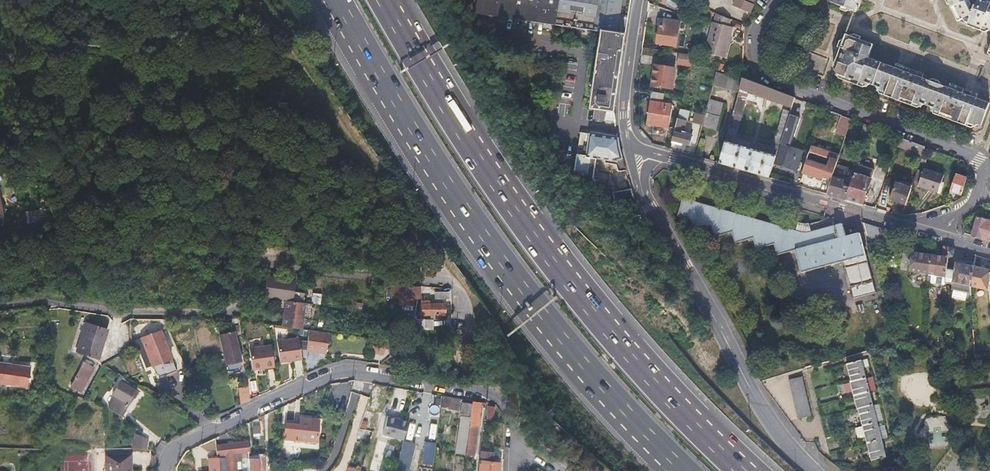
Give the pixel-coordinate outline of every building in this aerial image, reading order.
[(619,0),(478,0),(475,14),(603,33),(592,108),(607,111),(614,112),(626,37),(614,35),(619,0)] [(749,13),(753,5),(743,0),(735,0),(733,6),(749,13)] [(830,3),(855,13),(858,6),(857,4),(858,0),(831,0),(830,3)] [(981,1),(979,0),(948,0),(949,2),(948,3),(950,7),(953,6),(959,19),(962,18),(964,23),(967,24),(967,26),(982,32),(984,26),(987,27),(989,28),(988,30),(989,31),(989,4),(981,1)] [(730,20),(716,14),(714,23),(712,22),(704,53),(725,59),(733,28),(728,27),(730,20)] [(656,43),(675,47),(679,22),(664,20),(663,25),(659,24),(656,43)] [(961,94),(963,90),(959,88),(949,84),(947,89),(920,78),(922,74),(914,71),(907,69),(905,73),(867,59),(872,46),(844,36),(838,50),(842,51),(837,64),(834,71),(836,76),(844,79),(843,82),(857,87),(859,84),(867,87),(870,86),(876,88),(876,91),(885,94),(884,97),(898,102),(899,99),(913,104),(920,107),(923,106),(930,108),(931,111),(934,112),(953,119),(951,122),(964,127),(966,124),(974,128),(977,126),(980,127),(989,104),(961,94)] [(834,63),(837,64),(842,51),(838,50),(834,63)] [(399,57),(406,67),(414,62),(408,51),(399,57)] [(694,56),(679,53),(678,64),(692,66),(693,60),(694,56)] [(655,66),(652,85),(672,88),(674,69),(655,66)] [(739,93),(742,79),(717,69),(713,85),(739,93)] [(742,79),(739,93),(728,135),(736,137),(749,93),(792,108),(795,99),(742,79)] [(651,92),(647,125),(669,128),(672,106),(663,104),(664,94),(651,92)] [(912,107),(913,104),(899,99),(898,102),(912,107)] [(710,100),(704,126),(716,129),(723,104),(710,100)] [(680,109),(673,141),(690,146),(693,134),(683,131),(686,121),(688,121),(690,111),(680,109)] [(614,112),(607,111),(606,120),(615,121),(614,112)] [(771,148),(778,150),(790,113),(784,111),(771,148)] [(933,115),(951,122),(953,119),(934,112),(933,115)] [(689,127),(700,130),(703,120),(692,117),(689,127)] [(851,120),(842,117),(836,134),(845,138),(851,120)] [(871,128),(863,125),(858,139),(866,142),(871,128)] [(581,133),(572,176),(593,180),(597,159),(614,162),(622,160),(618,139),(581,133)] [(925,148),(900,139),(898,146),(922,156),(925,148)] [(726,143),(720,164),(747,172),(769,179),(776,157),(726,143)] [(776,164),(796,172),(803,153),(782,146),(776,164)] [(806,176),(823,182),(824,179),(832,181),(836,166),(839,157),(815,149),(806,176)] [(849,188),(845,201),(860,205),(862,205),(874,171),(858,165),(849,188)] [(837,198),(845,201),(849,188),(843,185),(848,170),(836,166),(832,181),(828,196),(837,198)] [(924,170),(918,188),(937,194),(943,177),(924,170)] [(966,179),(955,176),(949,192),(962,196),(966,179)] [(889,200),(905,206),(912,187),(903,184),(903,186),(895,184),(889,200)] [(809,233),(803,234),(797,233),(681,200),(676,217),(690,221),(693,232),(711,227),(714,238),(731,233),(735,244),(753,239),(756,250),(775,245),(778,256),(795,251),(802,274),(867,257),(861,234),(847,238),(843,224),(809,233)] [(972,237),(979,239),(989,241),(989,238),(989,224),(977,220),(972,237)] [(882,229),(863,223),(868,239),(879,240),(882,229)] [(797,233),(803,234),(809,233),(807,225),(799,224),(797,233)] [(931,255),(928,275),(945,277),(949,248),(944,246),(941,256),(931,255)] [(910,272),(928,275),(931,255),(912,252),(910,272)] [(953,281),(970,287),(973,268),(974,264),(967,261),(966,265),(955,261),(952,271),(946,269),(945,277),(945,282),(952,284),(953,281)] [(970,287),(988,290),(989,279),(989,270),(973,268),(970,287)] [(288,300),(303,303),(304,296),(295,295),(296,288),(284,286),(285,280),(269,277),(266,296),(286,300),(288,300)] [(870,329),(886,325),(873,278),(857,282),(870,329)] [(424,288),(396,288),(396,298),(404,298),(404,305),(416,305),(416,298),(424,298),(424,288)] [(310,292),(309,303),(320,303),(320,293),(310,292)] [(303,303),(288,300),(286,312),(284,312),(281,329),(303,333),(307,303),(303,303)] [(506,311),(513,321),(527,312),(519,302),(506,311)] [(422,307),(423,318),(447,318),(447,307),(422,307)] [(419,318),(403,318),(402,328),(419,328),(419,318)] [(78,350),(98,357),(107,330),(86,323),(78,350)] [(143,336),(159,378),(178,371),(163,329),(143,336)] [(227,363),(240,360),(234,331),(221,334),(227,363)] [(333,338),(312,335),(309,355),(328,359),(333,338)] [(281,365),(304,363),(302,343),(279,345),(281,365)] [(384,361),(386,347),(374,345),(371,359),(384,361)] [(251,351),(253,372),(276,369),(273,349),(251,351)] [(401,366),(403,360),(392,358),(391,365),(401,366)] [(886,456),(862,359),(847,363),(872,460),(886,456)] [(0,360),(0,384),(2,384),(2,381),(27,384),(29,364),(0,360)] [(85,362),(71,386),(76,389),(78,386),(82,388),(94,368),(85,362)] [(814,414),(802,376),(790,379),(801,418),(814,414)] [(122,413),(122,417),(136,391),(120,382),(113,395),(109,393),(103,403),(122,413)] [(246,386),(236,388),(240,403),(250,400),(246,386)] [(440,409),(458,411),(459,398),(441,396),(440,409)] [(469,426),(478,427),(479,404),(472,403),(469,426)] [(384,416),(381,436),(404,439),(407,419),(384,416)] [(429,418),(427,435),(436,436),(438,419),(429,418)] [(283,425),(282,440),(314,442),(316,421),(299,419),(298,426),(283,425)] [(251,421),(252,435),(260,435),(259,420),(251,421)] [(478,427),(469,426),(467,444),(476,445),(478,427)] [(457,454),(464,455),(467,430),(462,430),(460,443),(458,443),(457,454)] [(420,465),(432,467),(436,443),(424,440),(420,465)] [(214,454),(222,453),(223,462),(223,470),(235,470),(234,457),(240,457),(239,452),(246,452),(245,443),(213,445),(214,454)] [(400,443),(394,467),(406,470),(412,446),(400,443)] [(108,446),(109,470),(133,470),(133,447),(108,446)] [(482,450),(480,470),(499,470),(500,463),(500,462),(492,461),(493,452),(482,450)] [(223,462),(222,453),(214,454),(214,457),(214,462),(223,462)] [(246,459),(247,470),(259,470),(259,455),(248,455),(248,459),(246,459)] [(214,462),(214,457),(205,457),(205,470),(215,470),(214,462)] [(223,462),(214,462),(215,470),(223,470),(223,462)]
